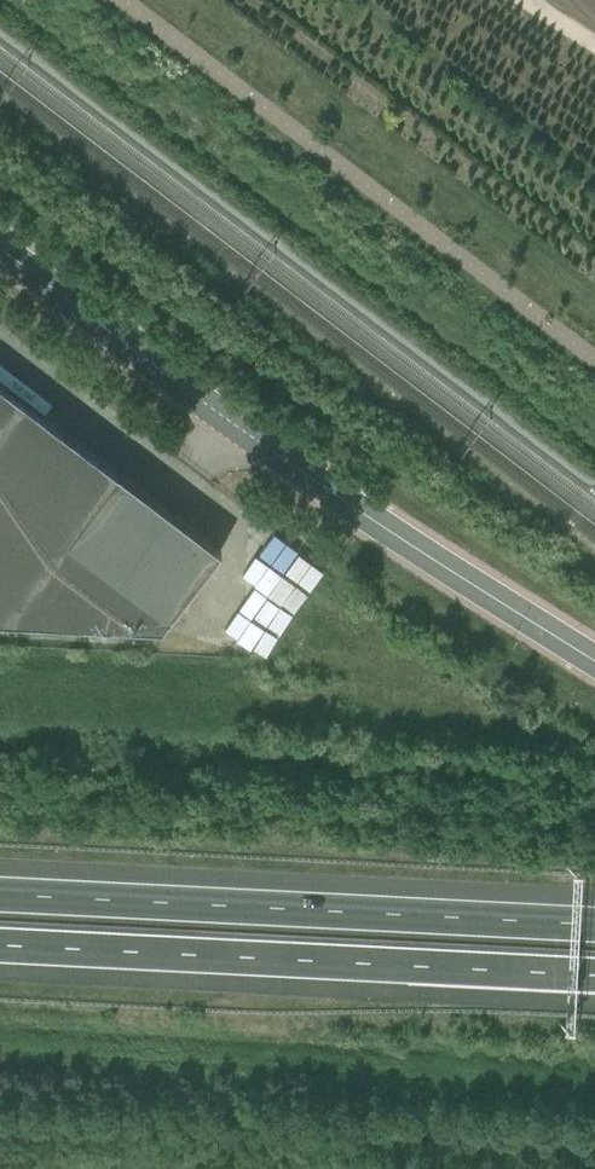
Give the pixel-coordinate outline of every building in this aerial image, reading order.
[(0,382),(0,620),(160,628),(170,617),(169,617),(221,550),(0,382)] [(285,628),(328,565),(280,533),(265,555),(290,572),(275,594),(267,588),(254,607),(285,628)]
